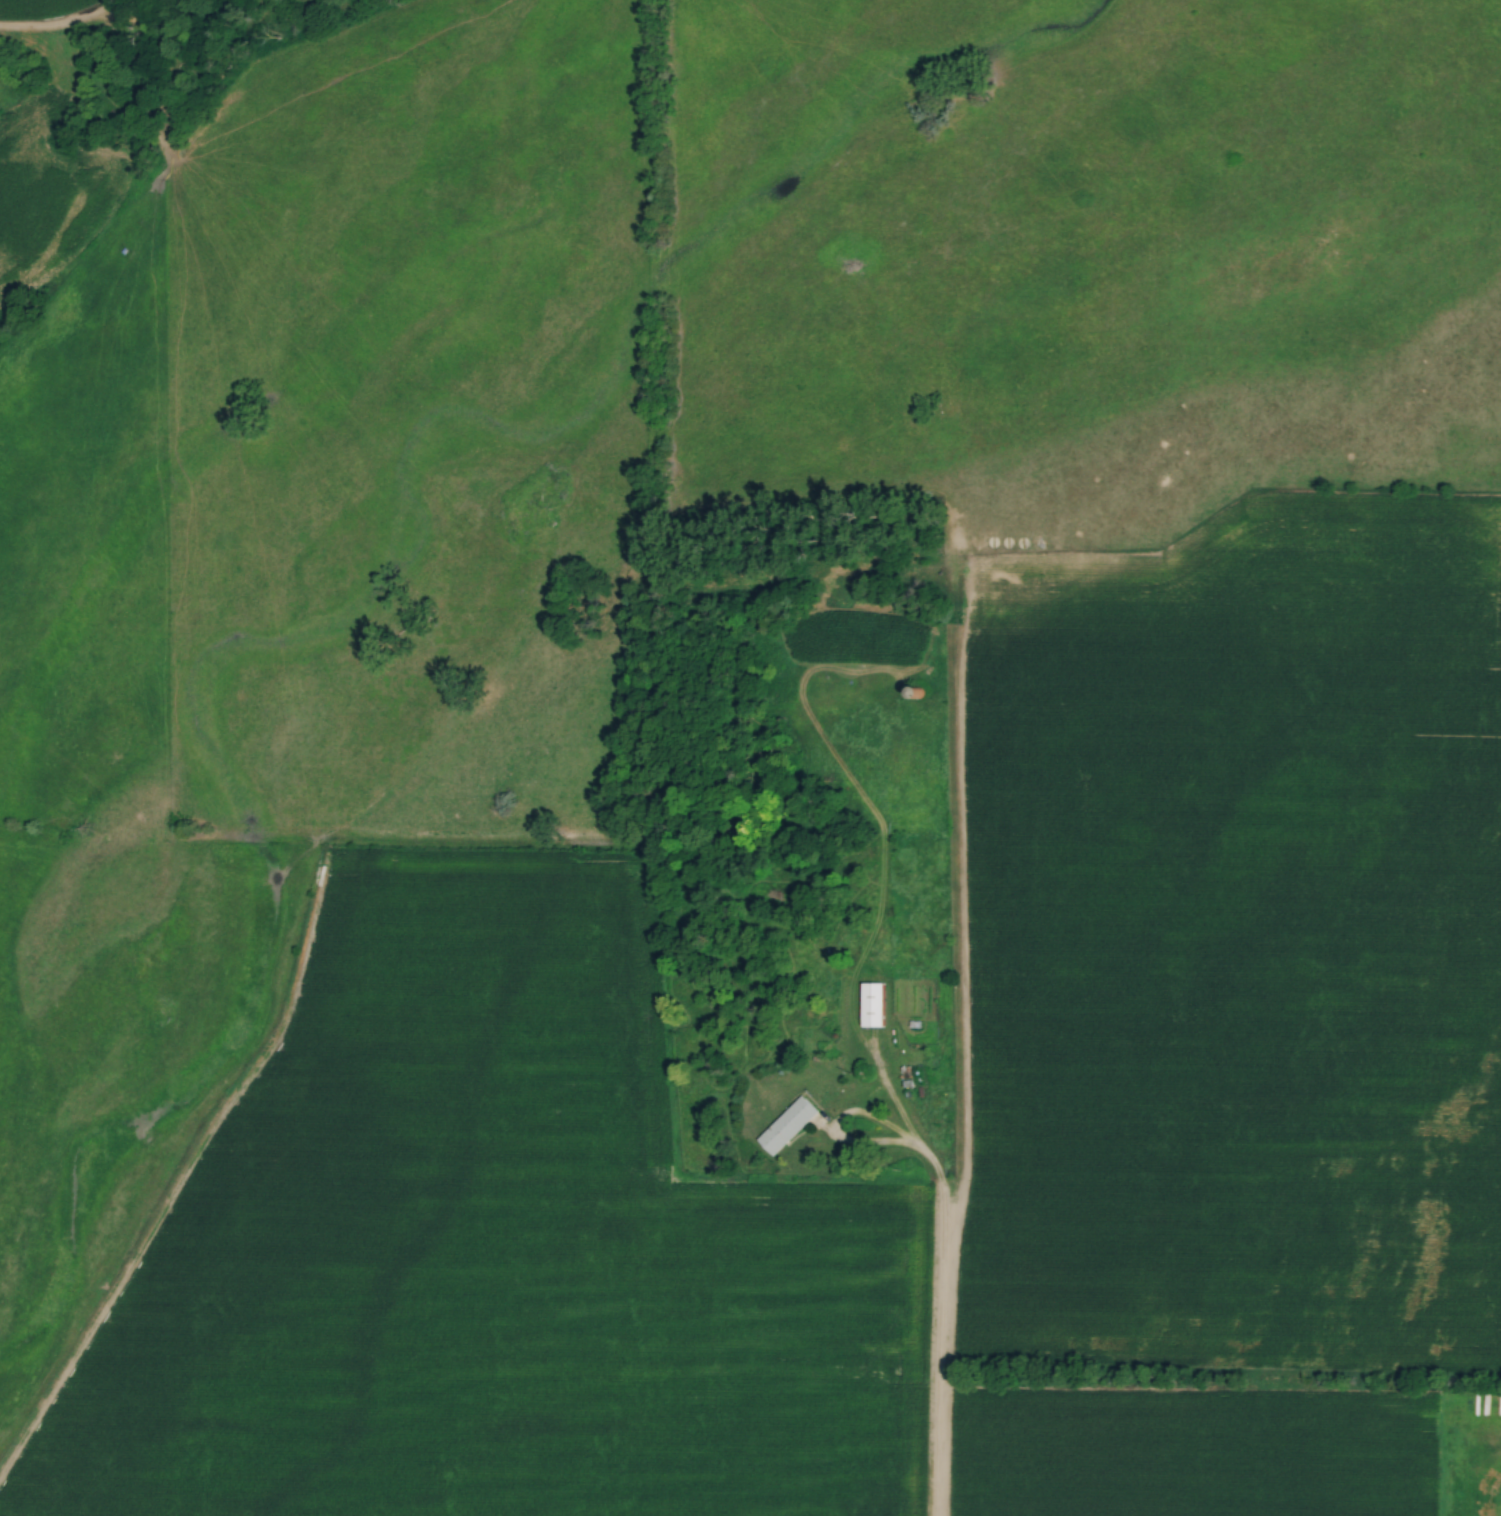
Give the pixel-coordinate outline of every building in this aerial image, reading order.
[(862,1027),(883,1027),(883,982),(862,982),(862,1027)] [(777,1152),(818,1111),(802,1095),(761,1135),(777,1152)]
